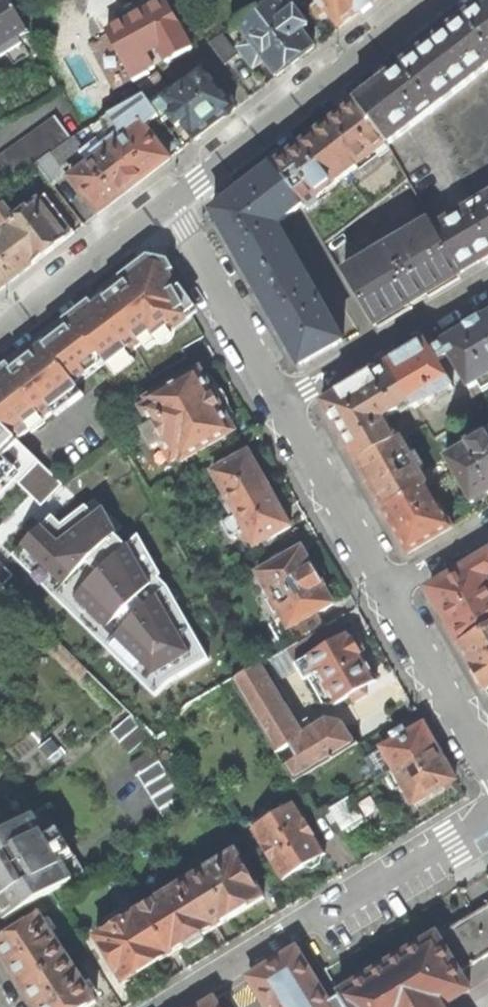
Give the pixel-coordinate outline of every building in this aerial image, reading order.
[(30,34),(11,0),(0,0),(0,57),(21,44),(19,40),(30,34)] [(249,40),(238,49),(253,69),(264,61),(277,77),(296,62),(314,49),(302,33),(308,28),(294,10),(287,15),(275,0),(237,25),(249,40)] [(315,1),(325,14),(327,12),(340,29),(366,8),(376,0),(316,0),(315,1)] [(135,80),(149,72),(148,70),(153,67),(147,55),(159,48),(167,62),(191,49),(166,2),(137,18),(109,33),(135,80)] [(356,103),(386,145),(487,67),(487,2),(477,11),(423,52),(375,89),(356,103)] [(222,35),(210,44),(227,65),(239,56),(222,35)] [(138,86),(145,97),(159,116),(164,123),(170,119),(178,129),(183,125),(194,141),(215,125),(234,110),(204,71),(174,95),(155,72),(138,86)] [(90,128),(100,121),(105,119),(92,95),(96,92),(88,78),(64,91),(69,100),(72,99),(90,128)] [(117,143),(107,151),(134,187),(159,168),(170,160),(146,128),(159,116),(145,97),(105,119),(100,121),(117,143)] [(334,121),(315,135),(346,175),(355,168),(357,169),(387,146),(386,145),(356,103),(334,121)] [(38,164),(70,141),(56,120),(0,159),(0,191),(38,164)] [(295,151),(275,166),(295,192),(302,205),(305,209),(337,185),(336,183),(346,175),(315,135),(295,151)] [(38,164),(53,185),(67,175),(64,170),(85,154),(74,138),(70,141),(38,164)] [(107,151),(70,180),(98,215),(109,206),(134,187),(107,151)] [(233,247),(254,283),(294,259),(276,227),(302,205),(295,192),(275,166),(221,207),(219,222),(225,233),(233,247)] [(0,200),(0,226),(6,234),(31,266),(54,249),(75,233),(46,197),(15,220),(0,200)] [(436,229),(462,273),(487,258),(487,197),(436,229)] [(424,296),(462,273),(436,229),(430,220),(343,273),(374,326),(424,296)] [(31,266),(6,234),(0,238),(0,290),(7,285),(31,266)] [(301,365),(343,341),(294,259),(254,283),(279,327),(301,365)] [(83,396),(75,386),(104,363),(109,369),(136,349),(152,379),(160,372),(186,358),(181,350),(203,337),(163,267),(149,264),(124,282),(124,284),(116,289),(105,298),(104,298),(30,354),(31,355),(22,361),(12,369),(11,369),(0,377),(0,424),(16,440),(66,402),(70,406),(83,396)] [(442,341),(450,355),(469,387),(487,376),(487,313),(479,319),(478,318),(472,321),(466,325),(466,326),(441,340),(442,341)] [(404,353),(389,362),(412,401),(415,406),(428,400),(429,401),(453,388),(439,363),(450,355),(442,341),(431,349),(425,340),(404,353)] [(321,402),(356,462),(396,439),(385,418),(412,401),(389,362),(354,382),(321,402)] [(177,458),(180,462),(233,432),(230,425),(236,421),(219,392),(209,374),(203,378),(200,372),(146,402),(149,407),(142,411),(151,428),(142,433),(151,449),(160,444),(170,462),(177,458)] [(445,459),(471,504),(487,494),(487,434),(445,459)] [(370,487),(383,510),(425,485),(426,485),(399,437),(396,439),(356,462),(370,487)] [(170,532),(154,505),(147,492),(119,443),(79,474),(142,554),(170,532)] [(223,505),(228,513),(267,491),(260,478),(257,474),(258,473),(247,453),(211,473),(228,503),(223,505)] [(408,554),(452,528),(439,505),(437,507),(425,485),(383,510),(397,536),(408,554)] [(231,682),(248,672),(225,631),(171,684),(138,652),(152,638),(0,487),(0,586),(19,605),(88,673),(130,715),(156,741),(180,727),(176,721),(188,708),(231,682)] [(245,533),(253,549),(289,529),(278,509),(277,510),(274,504),(267,491),(228,513),(232,521),(223,525),(232,540),(245,533)] [(257,575),(296,643),(323,627),(315,614),(331,605),(322,588),(323,587),(325,579),(322,574),(319,569),(313,566),(310,567),(300,550),(257,575)] [(459,646),(487,628),(487,552),(427,588),(444,618),(459,646)] [(80,681),(88,673),(19,605),(12,613),(80,681)] [(294,784),(354,748),(341,726),(327,723),(303,737),(291,719),(279,700),(318,677),(335,706),(350,697),(354,704),(367,695),(363,689),(375,681),(361,657),(363,650),(360,645),(357,639),(350,638),(349,635),(346,637),(336,620),(323,627),(296,643),(248,672),(231,682),(294,784)] [(459,646),(476,677),(484,690),(487,688),(487,628),(459,646)] [(148,737),(130,715),(110,732),(128,754),(148,737)] [(382,751),(394,771),(436,748),(428,734),(423,726),(406,736),(402,731),(392,737),(395,742),(382,751)] [(435,794),(455,782),(436,748),(394,771),(388,774),(397,789),(403,786),(415,806),(435,794)] [(189,809),(152,751),(130,764),(166,823),(189,809)] [(347,799),(328,810),(341,833),(360,821),(347,799)] [(295,806),(252,831),(283,881),(299,871),(304,868),(312,870),(319,866),(320,858),(325,855),(295,806)] [(0,836),(0,911),(6,921),(10,919),(29,907),(85,873),(46,808),(0,836)] [(171,834),(165,825),(157,830),(162,839),(171,834)] [(235,853),(188,882),(216,928),(241,913),(263,899),(235,853)] [(188,882),(144,910),(171,956),(196,941),(216,928),(188,882)] [(13,935),(0,943),(0,951),(10,966),(24,987),(68,959),(50,933),(56,929),(51,921),(44,925),(40,918),(57,906),(51,896),(30,909),(37,919),(24,928),(23,927),(17,931),(12,933),(13,935)] [(471,914),(338,995),(345,1006),(442,1006),(441,1006),(468,989),(457,971),(487,953),(487,904),(471,914)] [(10,919),(17,931),(23,927),(24,928),(37,919),(30,909),(29,907),(10,919)] [(97,938),(124,984),(153,967),(171,956),(144,910),(97,938)] [(338,995),(330,982),(320,988),(295,948),(278,959),(247,978),(265,1006),(345,1006),(338,995)] [(68,959),(24,987),(37,1006),(88,1006),(96,1002),(91,995),(98,991),(93,983),(86,987),(68,959)] [(213,999),(200,1006),(217,1006),(213,999)]
